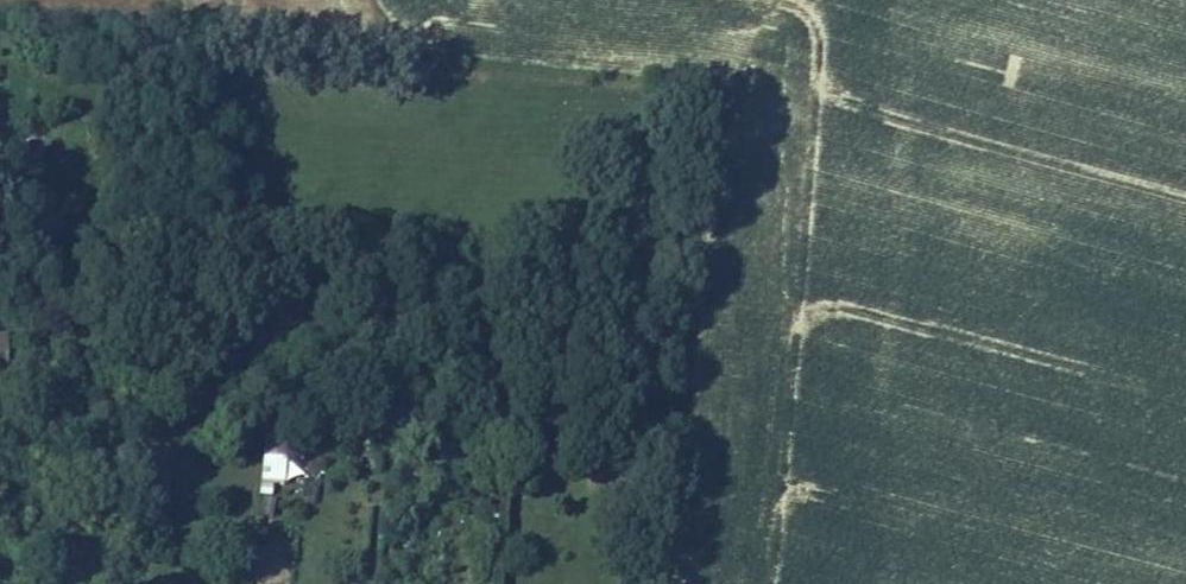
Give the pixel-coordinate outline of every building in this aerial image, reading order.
[(10,367),(9,336),(0,336),(0,367),(10,367)] [(289,447),(265,445),(262,485),(286,487),(289,447)]
